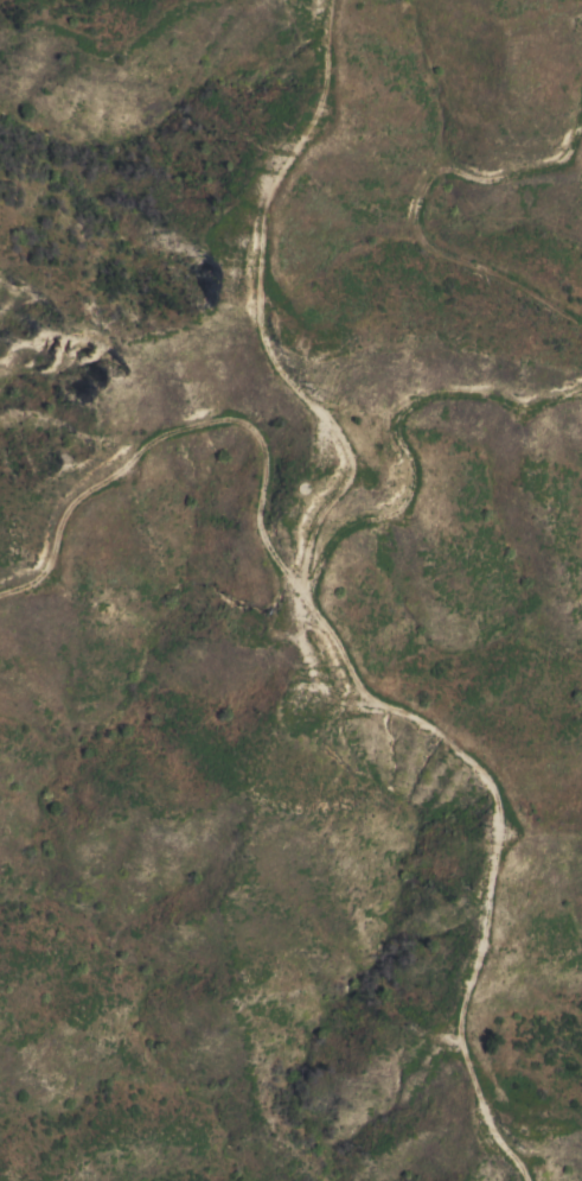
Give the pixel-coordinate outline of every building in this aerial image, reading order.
[(305,494),(302,494),(301,493),(300,490),(299,488),(300,485),(301,483),(302,482),(305,482),(307,482),(309,484),(311,485),(311,488),(311,490),(309,491),(307,494),(305,494)]
